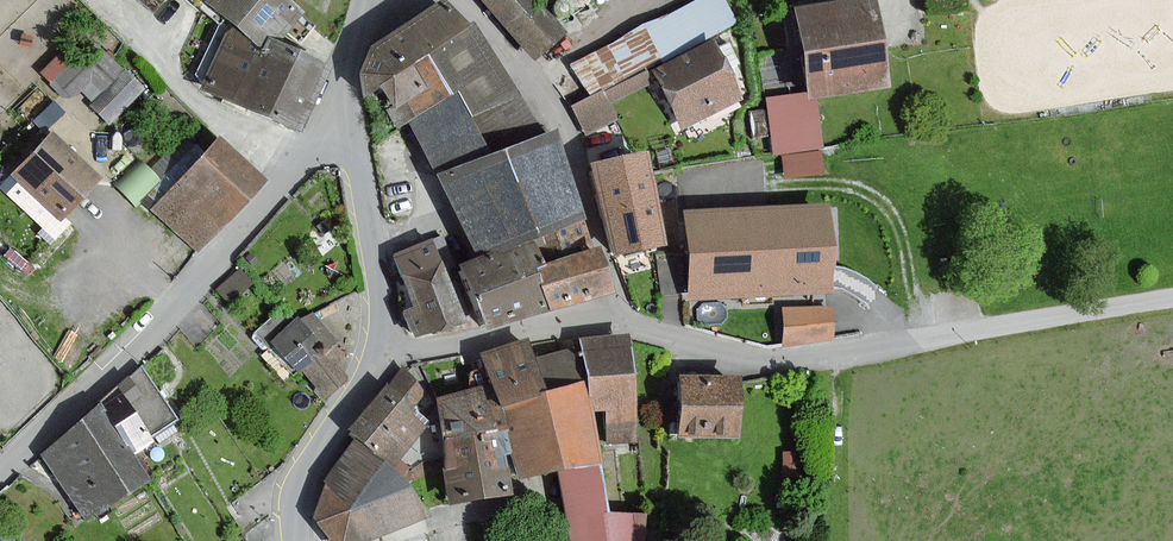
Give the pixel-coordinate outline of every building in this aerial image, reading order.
[(155,13),(166,0),(140,0),(155,13)] [(330,65),(279,42),(287,32),(299,43),(306,35),(314,26),(301,15),(304,12),(289,0),(193,0),(221,23),(226,16),(235,24),(206,88),(228,98),(244,105),(265,115),(299,131),(330,65)] [(476,23),(468,28),(449,0),(444,0),(409,23),(374,46),(362,73),(364,93),(382,82),(395,106),(389,110),(399,127),(409,121),(439,172),(459,213),(479,255),(461,261),(484,330),(550,308),(568,302),(611,287),(598,248),(595,249),(585,220),(555,131),(543,136),(517,92),(476,23)] [(541,0),(484,0),(536,61),(570,33),(541,0)] [(724,0),(696,0),(565,63),(584,102),(647,71),(657,66),(712,39),(737,28),(724,0)] [(797,8),(810,92),(811,99),(820,98),(887,88),(874,0),(850,0),(797,8)] [(71,95),(79,87),(113,118),(147,81),(83,24),(42,69),(71,95)] [(712,39),(657,66),(685,125),(741,98),(712,39)] [(584,102),(577,105),(585,128),(611,117),(604,103),(651,80),(647,71),(584,102)] [(811,99),(810,92),(766,98),(773,157),(821,152),(820,98),(811,99)] [(51,128),(63,104),(48,96),(36,120),(51,128)] [(87,169),(51,135),(15,174),(62,217),(98,178),(87,169)] [(264,180),(217,137),(150,210),(197,253),(264,180)] [(663,242),(643,156),(595,167),(615,253),(663,242)] [(828,208),(688,215),(693,298),(833,291),(828,208)] [(407,312),(416,336),(460,319),(454,303),(431,242),(397,255),(417,309),(407,312)] [(257,334),(329,405),(354,380),(340,366),(353,353),(314,314),(305,323),(287,305),(257,334)] [(832,339),(830,308),(786,311),(788,342),(832,339)] [(635,444),(625,337),(581,341),(589,418),(602,417),(605,447),(635,444)] [(571,338),(482,355),(491,384),(492,388),(504,428),(520,480),(560,475),(599,469),(589,418),(571,338)] [(130,456),(152,441),(148,437),(176,418),(165,401),(144,368),(116,391),(95,407),(99,413),(41,453),(87,518),(145,478),(130,456)] [(389,468),(429,419),(420,412),(433,393),(401,369),(388,385),(347,434),(355,441),(389,468)] [(737,433),(738,377),(686,376),(685,432),(737,433)] [(503,449),(499,429),(504,428),(492,388),(491,384),(476,388),(437,400),(442,437),(450,500),(511,493),(503,449)] [(355,441),(328,486),(315,520),(333,540),(373,540),(432,517),(414,490),(389,468),(355,441)] [(599,469),(560,475),(569,540),(643,540),(643,517),(607,516),(599,469)]
